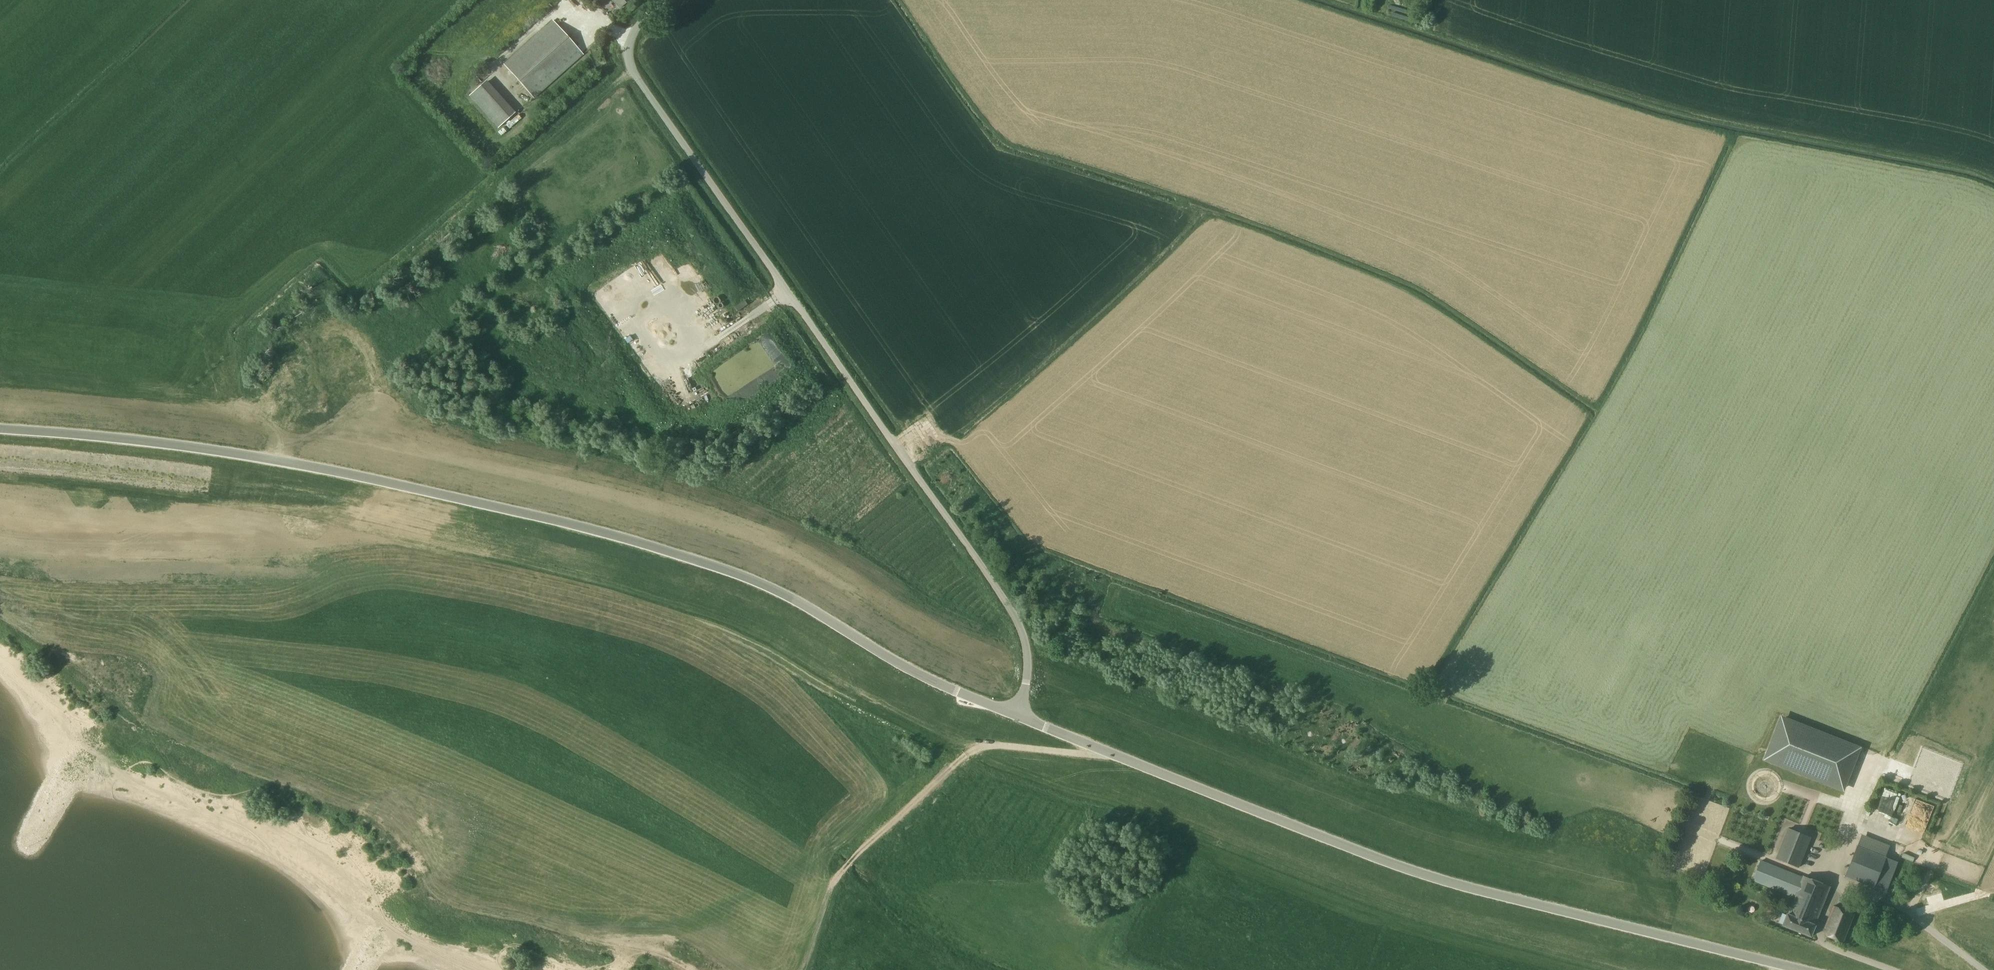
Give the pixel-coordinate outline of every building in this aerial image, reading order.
[(619,9),(629,0),(611,0),(619,9)] [(503,64),(534,99),(584,55),(553,20),(503,64)] [(493,128),(511,114),(484,79),(466,93),(493,128)] [(757,295),(748,300),(752,306),(761,301),(757,295)] [(744,299),(734,306),(737,311),(747,305),(744,299)] [(1858,747),(1777,714),(1758,758),(1839,792),(1858,747)] [(1886,805),(1899,810),(1905,797),(1892,792),(1886,805)] [(1910,813),(1918,816),(1916,822),(1926,825),(1934,806),(1915,799),(1910,813)] [(1810,837),(1788,828),(1776,857),(1798,866),(1810,837)] [(1898,862),(1857,846),(1845,876),(1886,892),(1898,862)] [(1783,925),(1783,926),(1810,937),(1815,926),(1814,925),(1829,887),(1802,877),(1802,878),(1760,861),(1753,881),(1795,898),(1788,916),(1787,915),(1787,916),(1782,915),(1779,924),(1783,925)] [(1869,894),(1883,899),(1886,893),(1872,888),(1869,894)] [(1854,914),(1833,906),(1824,931),(1845,939),(1854,914)]
